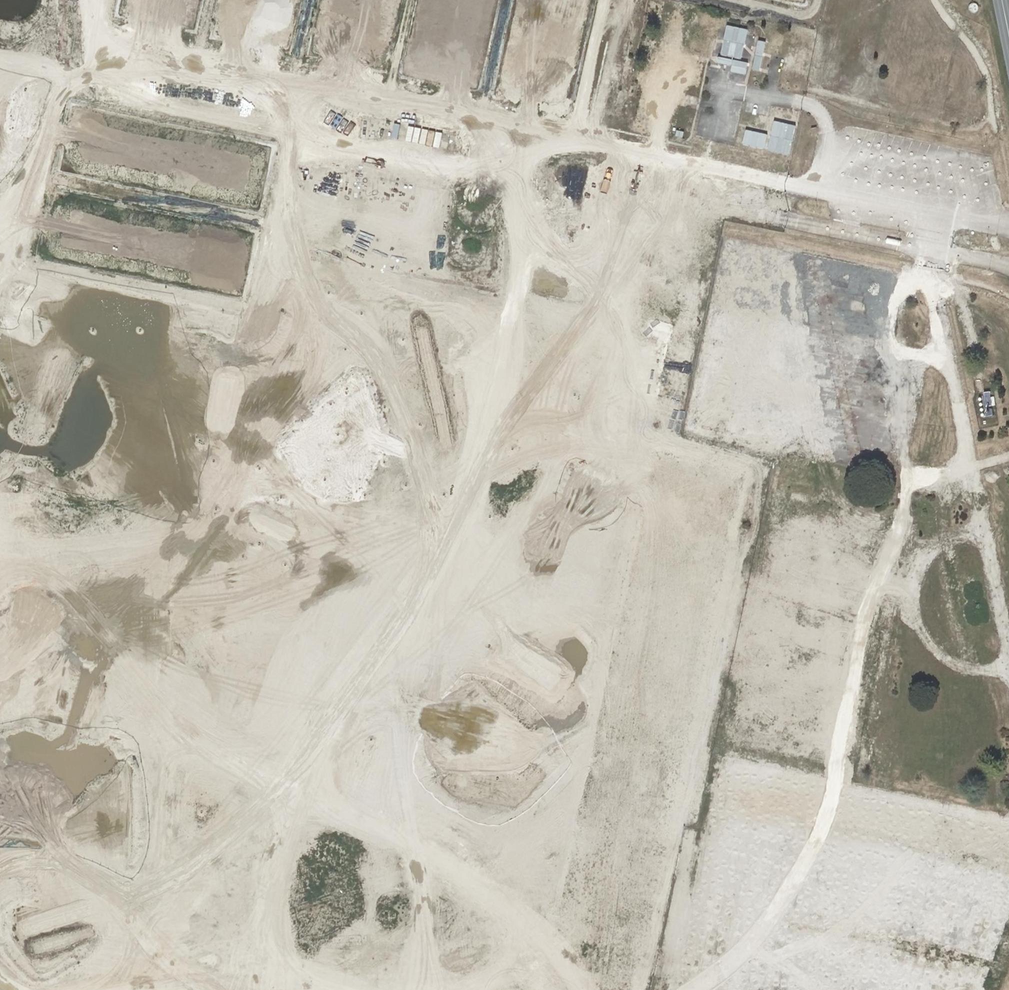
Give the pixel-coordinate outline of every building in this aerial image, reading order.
[(198,23),(195,39),(226,44),(229,28),(198,23)] [(791,31),(783,71),(806,76),(814,36),(791,31)] [(795,198),(786,195),(783,210),(792,211),(795,198)]
